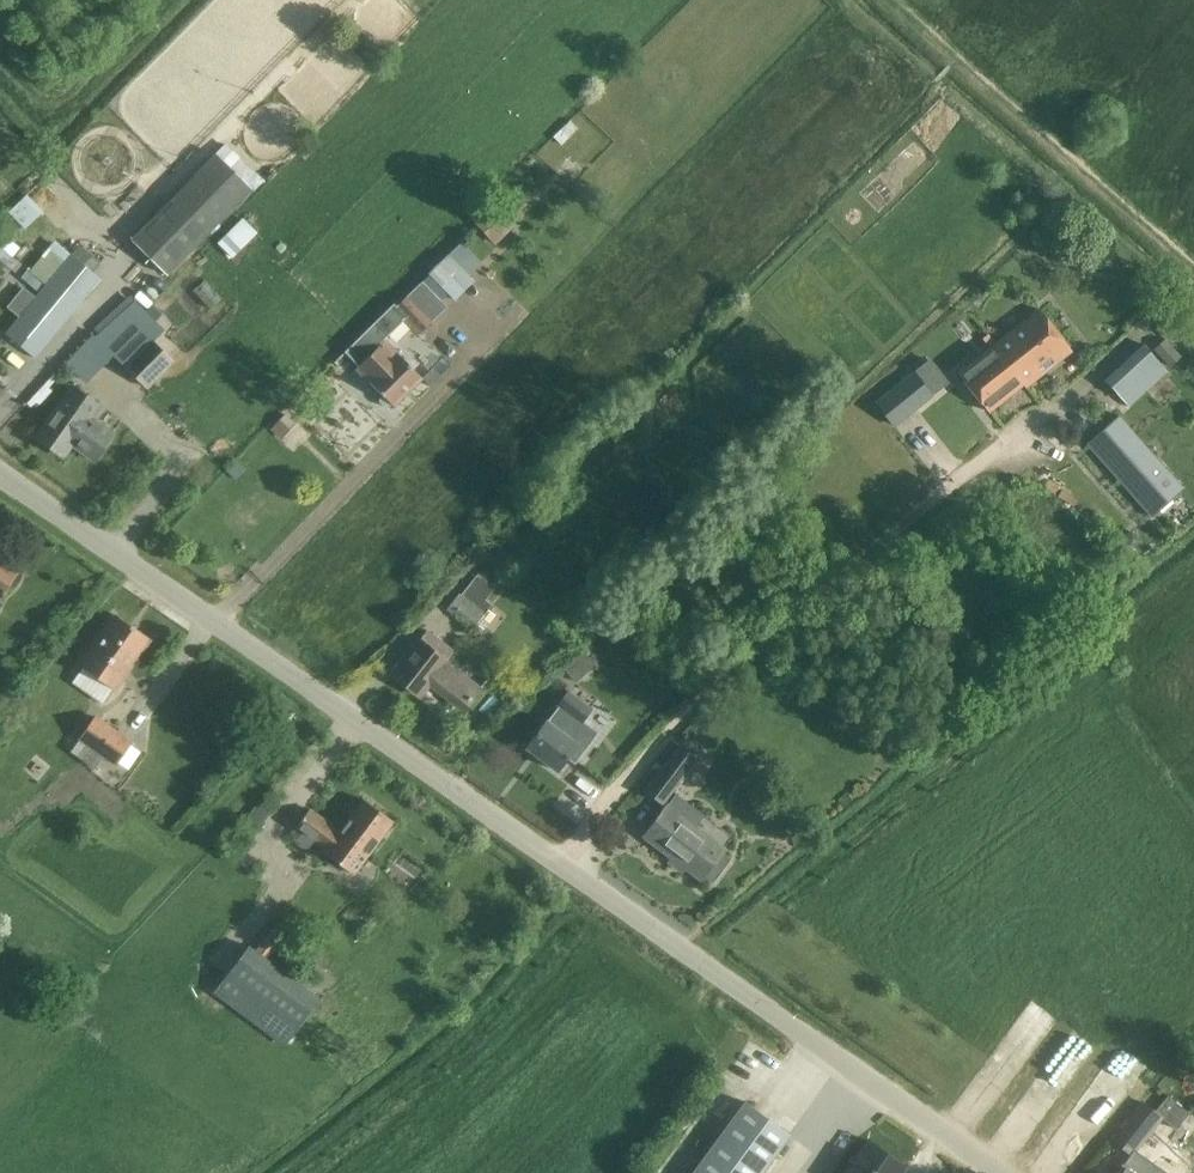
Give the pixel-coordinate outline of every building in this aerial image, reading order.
[(253,193),(216,156),(132,240),(169,277),(253,193)] [(21,227),(42,214),(29,193),(7,206),(21,227)] [(494,203),(474,222),(495,245),(515,226),(494,203)] [(244,218),(217,241),(229,255),(256,232),(244,218)] [(467,272),(480,259),(459,237),(446,250),(467,272)] [(0,328),(6,333),(36,358),(84,299),(93,288),(84,281),(100,260),(81,245),(27,312),(25,310),(18,305),(14,311),(4,322),(0,328)] [(395,406),(423,379),(398,353),(396,354),(384,342),(405,320),(420,335),(446,308),(421,282),(396,306),(394,304),(346,353),(360,367),(358,368),(370,380),(395,406)] [(87,377),(113,354),(122,364),(160,329),(130,296),(66,354),(87,377)] [(1038,309),(957,372),(989,413),(1070,350),(1038,309)] [(1153,349),(1169,367),(1181,356),(1165,338),(1153,349)] [(148,390),(175,363),(152,341),(125,368),(148,390)] [(1143,344),(1103,380),(1128,407),(1168,370),(1143,344)] [(895,426),(933,396),(916,374),(878,404),(895,426)] [(100,405),(73,385),(36,436),(64,456),(71,447),(95,464),(116,435),(92,417),(100,405)] [(1118,414),(1085,443),(1152,518),(1185,489),(1118,414)] [(281,439),(296,424),(287,415),(272,429),(281,439)] [(18,571),(0,558),(0,597),(18,571)] [(460,592),(447,609),(472,629),(491,606),(484,601),(467,586),(461,594),(460,592)] [(115,690),(151,639),(116,614),(80,665),(115,690)] [(427,631),(393,675),(420,696),(431,682),(465,709),(480,690),(446,663),(455,652),(427,631)] [(585,652),(565,669),(576,682),(596,665),(585,652)] [(547,720),(526,747),(558,771),(567,758),(576,764),(599,732),(584,721),(593,708),(569,690),(557,705),(558,706),(548,720),(547,720)] [(134,741),(96,714),(78,739),(116,766),(134,741)] [(667,806),(644,836),(702,880),(705,876),(713,882),(730,860),(722,853),(725,849),(695,827),(705,815),(677,793),(676,793),(676,792),(672,790),(695,759),(680,747),(666,765),(647,791),(667,806)] [(354,875),(394,821),(364,798),(341,829),(311,807),(296,828),(326,849),(324,852),(354,875)] [(252,946),(218,992),(287,1044),(321,998),(252,946)] [(1156,1110),(1142,1099),(1128,1117),(1111,1138),(1133,1156),(1156,1128),(1169,1139),(1190,1112),(1168,1095),(1156,1110)] [(692,1172),(761,1172),(790,1134),(745,1101),(692,1172)] [(843,1172),(901,1172),(906,1167),(868,1139),(843,1172)] [(1123,1165),(1117,1172),(1134,1172),(1123,1165)]
